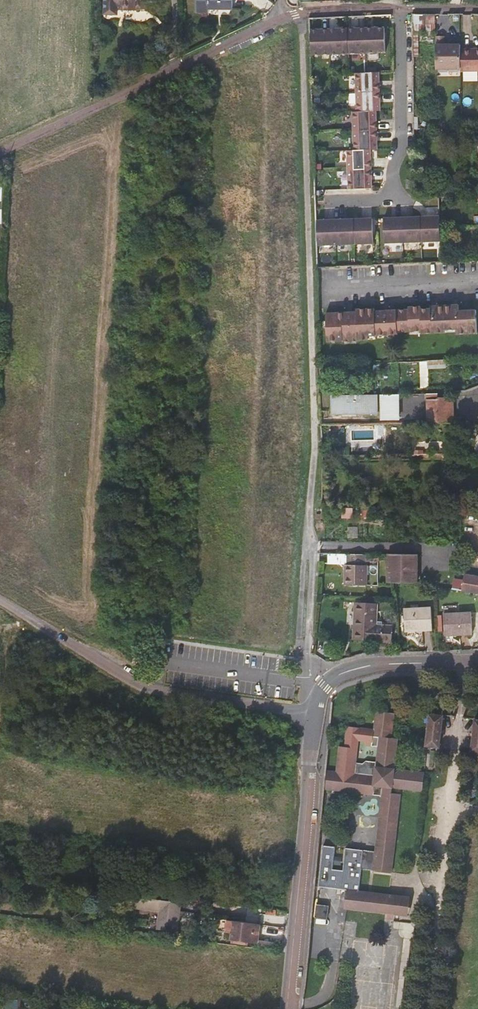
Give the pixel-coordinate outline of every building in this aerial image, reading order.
[(146,0),(103,0),(103,14),(116,14),(116,8),(145,10),(146,0)] [(196,11),(208,12),(208,8),(231,9),(231,0),(197,0),(196,11)] [(436,32),(436,14),(413,14),(414,31),(419,31),(434,32),(436,32)] [(385,27),(309,30),(310,55),(386,52),(385,27)] [(419,31),(414,31),(414,57),(419,57),(419,43),(434,43),(434,32),(419,31)] [(446,36),(436,36),(436,69),(461,69),(461,49),(461,45),(446,45),(446,36)] [(464,49),(464,71),(477,71),(477,49),(464,49)] [(379,84),(379,73),(356,74),(357,111),(354,111),(355,149),(348,149),(349,187),(371,186),(371,175),(372,175),(372,160),(370,160),(370,149),(378,148),(377,136),(379,136),(379,129),(378,120),(377,120),(376,110),(380,110),(379,100),(381,100),(381,84),(379,84)] [(383,243),(438,241),(439,216),(383,218),(383,243)] [(372,218),(315,219),(315,236),(315,244),(373,243),(372,218)] [(393,334),(406,334),(418,333),(418,337),(442,336),(441,333),(452,333),(452,336),(452,337),(474,336),(473,313),(456,313),(456,307),(428,308),(428,311),(418,312),(418,309),(406,309),(407,312),(372,313),(372,310),(355,311),(356,314),(322,315),(324,342),(339,342),(339,343),(354,343),(354,341),(364,341),(364,338),(364,335),(372,335),(372,338),(393,337),(393,334)] [(428,361),(428,369),(445,368),(445,360),(439,360),(428,361)] [(428,375),(428,369),(428,361),(420,361),(420,376),(428,375)] [(389,371),(389,363),(380,363),(380,371),(389,371)] [(439,397),(436,397),(436,393),(427,394),(427,423),(439,423),(452,422),(452,402),(439,402),(439,397)] [(378,413),(378,394),(331,395),(331,414),(378,413)] [(399,420),(399,395),(380,395),(380,420),(399,420)] [(439,397),(439,402),(452,402),(452,422),(453,422),(453,397),(439,397)] [(366,562),(366,554),(351,554),(346,554),(346,555),(346,564),(346,565),(345,565),(345,585),(367,585),(367,565),(366,565),(366,562)] [(387,559),(387,554),(366,554),(366,562),(379,562),(378,560),(383,561),(383,559),(387,559)] [(387,554),(387,559),(387,583),(396,583),(418,583),(418,555),(387,554)] [(346,564),(346,555),(329,555),(329,564),(346,564)] [(464,574),(462,583),(453,581),(452,589),(471,592),(477,593),(477,576),(464,574)] [(378,603),(360,602),(359,609),(354,609),(352,639),(391,642),(392,627),(376,627),(378,603)] [(432,630),(431,607),(403,609),(405,632),(432,630)] [(472,634),(471,611),(444,613),(445,636),(472,634)] [(373,730),(372,736),(378,736),(377,747),(375,762),(367,761),(364,761),(361,763),(356,762),(357,748),(344,746),(339,746),(336,768),(421,778),(420,791),(422,791),(424,771),(399,768),(395,763),(397,739),(391,738),(394,713),(375,710),(373,730)] [(441,753),(444,721),(430,719),(426,752),(441,753)] [(347,727),(344,746),(357,748),(358,741),(365,742),(365,746),(377,747),(378,736),(372,736),(373,730),(347,727)] [(379,816),(398,819),(401,793),(391,792),(392,787),(420,791),(421,778),(336,768),(336,771),(327,770),(325,789),(373,795),(374,786),(382,787),(379,816)] [(376,839),(395,841),(398,819),(379,816),(376,839)] [(395,841),(376,839),(375,851),(345,847),(342,870),(332,869),(334,846),(323,845),(318,886),(346,890),(345,892),(355,893),(358,872),(360,872),(360,868),(392,872),(395,841)] [(398,915),(401,895),(358,890),(360,872),(358,872),(355,893),(345,892),(344,908),(398,915)] [(410,896),(401,895),(398,915),(408,916),(410,896)] [(177,931),(180,903),(137,897),(136,908),(160,912),(158,928),(177,931)] [(328,906),(316,904),(314,917),(326,918),(328,906)] [(259,924),(223,919),(223,927),(226,927),(226,931),(232,932),(231,939),(257,942),(259,924)]
